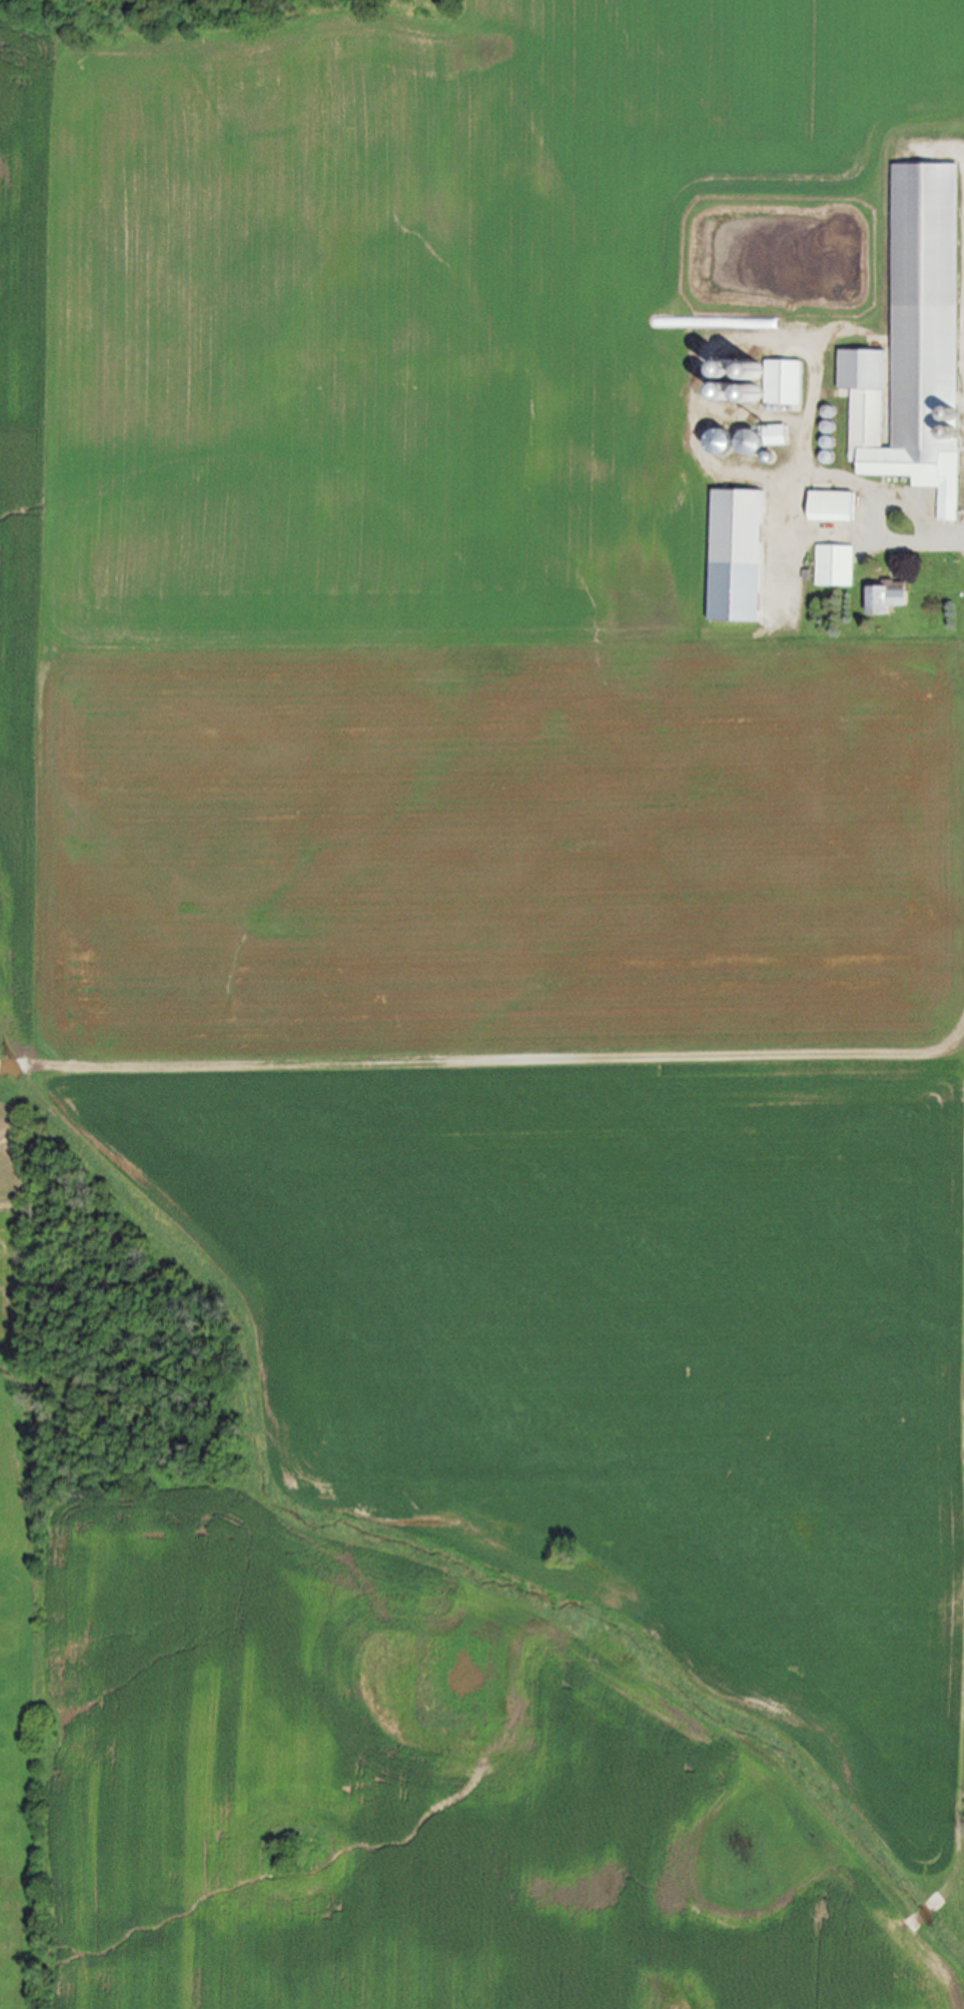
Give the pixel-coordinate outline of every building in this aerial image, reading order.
[(958,164),(892,163),(889,418),(900,418),(900,443),(905,443),(905,448),(882,448),(883,350),(836,349),(836,389),(849,389),(848,462),(856,462),(856,475),(911,476),(910,487),(938,487),(937,521),(957,521),(958,437),(954,437),(954,406),(955,406),(958,164)] [(799,405),(800,362),(764,360),(762,404),(799,405)] [(785,444),(783,424),(703,432),(706,454),(736,451),(737,456),(762,453),(761,446),(785,444)] [(758,622),(761,490),(709,489),(705,621),(758,622)] [(807,520),(852,521),(853,492),(808,491),(807,520)] [(814,586),(852,586),(853,546),(815,545),(814,586)] [(865,585),(866,614),(887,614),(886,606),(906,605),(905,584),(865,585)]
